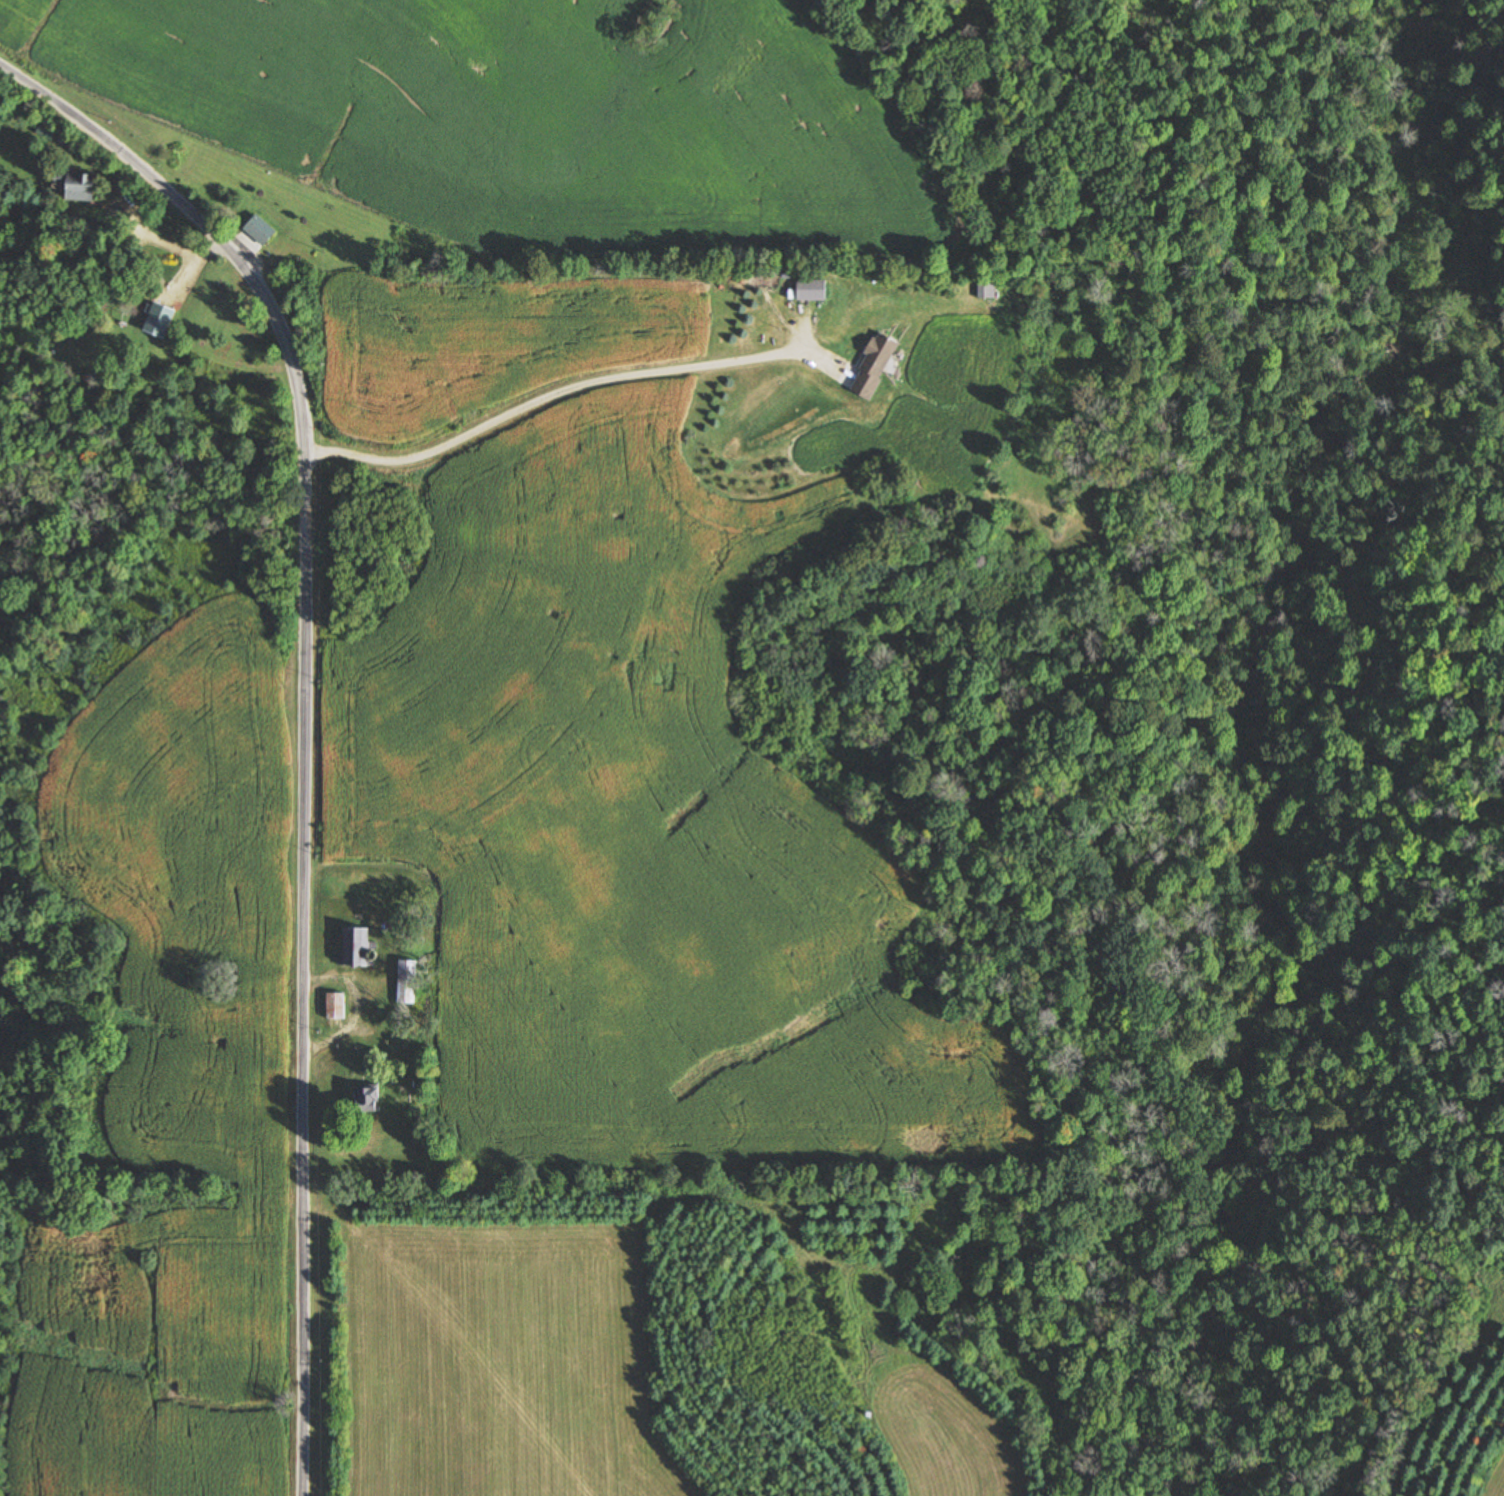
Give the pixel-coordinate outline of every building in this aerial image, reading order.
[(43,135),(52,139),(54,135),(45,131),(43,135)] [(96,202),(97,174),(57,172),(56,186),(68,186),(68,201),(96,202)] [(276,230),(255,215),(243,231),(265,246),(276,230)] [(799,301),(827,301),(827,280),(799,280),(799,301)] [(996,285),(980,285),(980,298),(996,298),(996,285)] [(144,330),(167,339),(178,311),(155,302),(144,330)] [(853,391),(875,401),(901,342),(879,332),(853,391)] [(344,955),(338,955),(338,966),(368,966),(368,929),(344,929),(344,955)] [(413,1005),(413,960),(399,960),(399,1005),(413,1005)] [(346,1020),(346,994),(328,994),(328,1020),(346,1020)] [(381,1112),(381,1089),(358,1089),(359,1113),(381,1112)]
